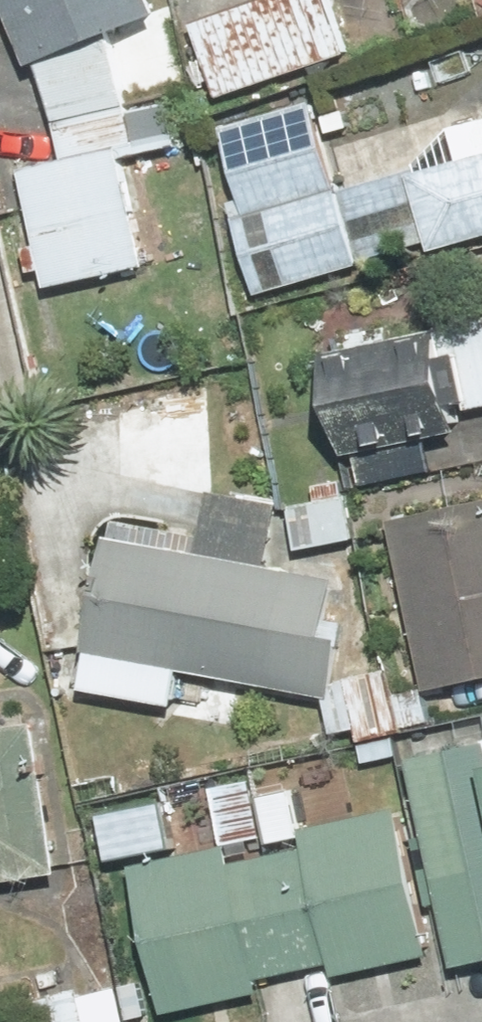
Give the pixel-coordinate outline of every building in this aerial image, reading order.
[(27,69),(36,65),(54,127),(130,106),(109,35),(159,15),(153,0),(0,0),(0,3),(27,69)] [(191,25),(216,99),(350,54),(332,0),(265,0),(191,25)] [(62,163),(19,172),(35,247),(23,249),(29,276),(41,273),(45,290),(146,267),(122,159),(176,147),(166,103),(55,128),(62,163)] [(313,104),(219,130),(239,201),(227,205),(254,300),(427,252),(406,174),(338,193),(313,104)] [(428,250),(481,236),(481,157),(408,178),(428,250)] [(320,353),(343,460),(459,436),(453,405),(462,403),(463,413),(481,409),(481,319),(440,328),(446,358),(443,359),(437,329),(320,353)] [(349,496),(271,512),(280,554),(358,538),(349,496)] [(387,520),(424,693),(481,681),(481,499),(387,520)] [(199,539),(106,523),(83,652),(332,696),(352,580),(196,553),(199,539)] [(0,732),(0,885),(61,876),(38,726),(0,732)] [(407,761),(451,972),(481,966),(481,745),(407,761)] [(226,846),(129,867),(162,1017),(262,995),(259,983),(328,968),(331,980),(432,958),(399,808),(298,830),(302,851),(231,867),(226,846)] [(27,1000),(31,1021),(88,1021),(81,989),(27,1000)]
